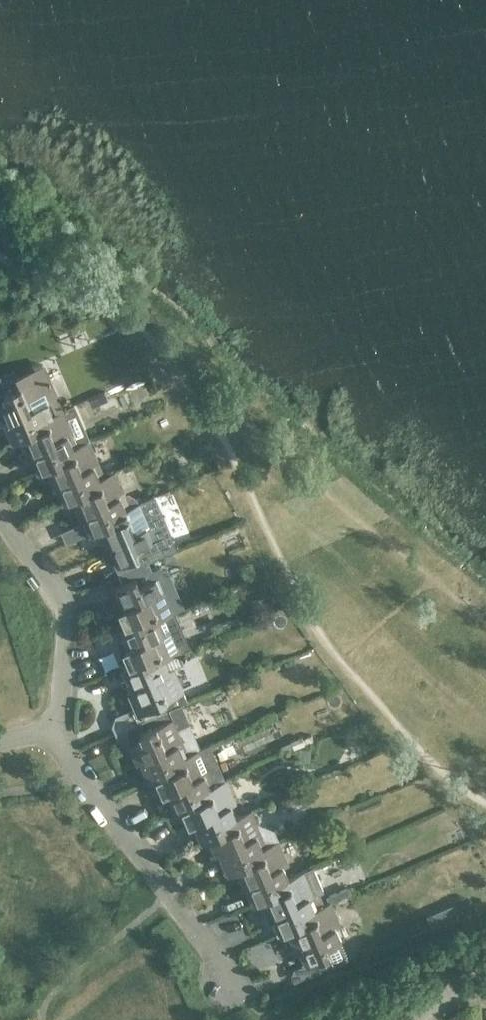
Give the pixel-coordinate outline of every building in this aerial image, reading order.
[(50,384),(49,381),(41,363),(15,374),(13,370),(0,376),(0,385),(4,393),(7,400),(0,403),(0,419),(10,442),(21,437),(34,431),(31,423),(61,409),(50,384)] [(34,431),(21,437),(37,472),(47,468),(47,467),(60,461),(57,454),(89,440),(73,404),(61,409),(31,423),(34,431)] [(83,484),(104,475),(89,440),(57,454),(60,461),(47,467),(47,468),(63,503),(73,498),(87,492),(83,484)] [(110,514),(138,502),(136,498),(128,493),(125,494),(115,470),(104,475),(83,484),(87,492),(73,498),(89,534),(100,529),(99,529),(113,523),(110,514)] [(153,539),(147,526),(151,524),(141,501),(138,502),(110,514),(113,523),(99,529),(100,529),(119,573),(143,563),(139,554),(140,553),(136,546),(153,539)] [(111,586),(127,623),(140,617),(143,625),(175,612),(185,607),(166,563),(111,586)] [(125,648),(121,649),(119,655),(123,666),(144,657),(147,665),(180,651),(170,628),(180,624),(175,612),(143,625),(140,617),(127,623),(116,627),(125,648)] [(238,617),(216,626),(219,634),(241,625),(238,617)] [(123,666),(120,667),(134,702),(132,708),(137,721),(180,704),(187,701),(174,668),(184,664),(180,651),(147,665),(144,657),(123,666)] [(246,720),(264,713),(258,696),(240,703),(246,720)] [(180,704),(132,724),(136,734),(141,732),(144,740),(131,745),(147,781),(158,777),(157,776),(171,770),(168,762),(199,749),(180,704)] [(194,793),(225,779),(210,744),(199,749),(168,762),(171,770),(157,776),(158,777),(173,812),(184,807),(197,801),(194,793)] [(220,823),(236,816),(231,804),(235,803),(225,779),(194,793),(197,801),(184,807),(199,842),(210,838),(210,837),(224,831),(220,823)] [(277,840),(273,830),(257,823),(251,809),(236,816),(220,823),(224,831),(210,837),(210,838),(225,872),(236,868),(249,862),(246,854),(277,840)] [(272,885),(289,877),(284,866),(288,864),(277,840),(246,854),(249,862),(236,868),(252,903),(262,899),(276,893),(272,885)] [(324,904),(319,892),(323,890),(313,867),(289,877),(272,885),(276,893),(262,899),(278,934),(289,929),(302,923),(298,915),(324,904)] [(426,900),(430,916),(445,912),(441,896),(426,900)] [(302,923),(289,929),(304,964),(308,962),(313,973),(348,958),(344,948),(340,939),(341,938),(336,927),(340,925),(330,901),(298,915),(302,923)]
